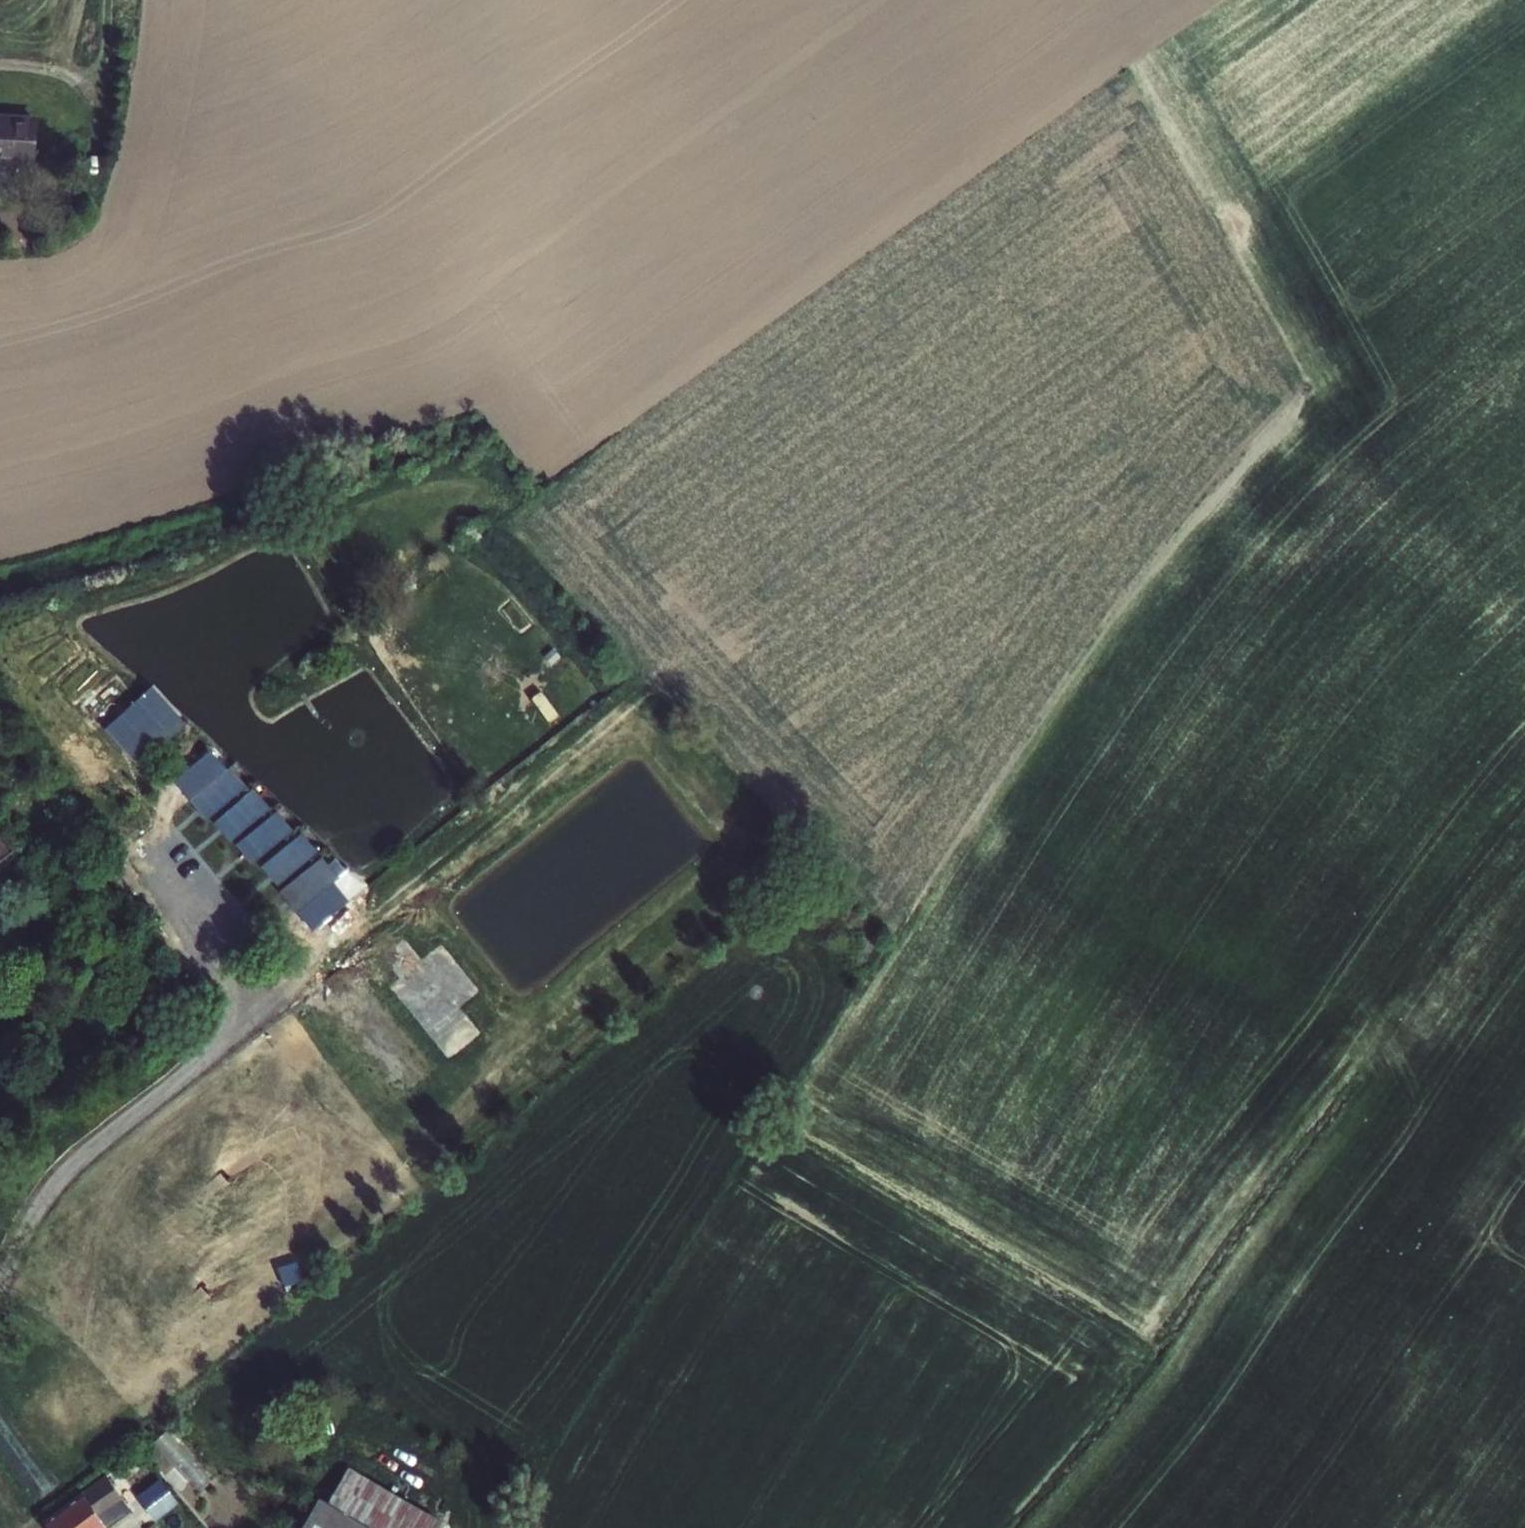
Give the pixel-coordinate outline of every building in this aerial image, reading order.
[(0,103),(0,150),(30,152),(33,105),(0,103)] [(17,811),(3,823),(18,842),(32,830),(17,811)] [(18,842),(3,823),(0,819),(0,857),(18,842)] [(54,1518),(62,1527),(110,1527),(141,1505),(116,1472),(54,1518)] [(192,1504),(172,1481),(155,1495),(174,1519),(192,1504)] [(333,1486),(308,1527),(402,1527),(333,1486)]
